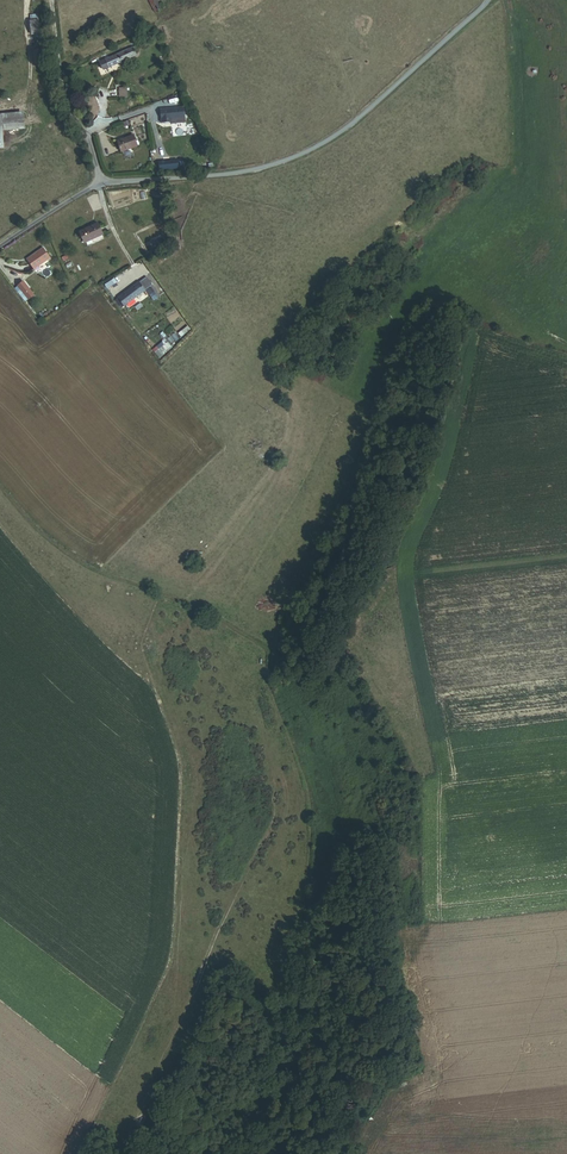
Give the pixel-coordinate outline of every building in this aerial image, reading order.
[(166,8),(163,0),(160,0),(152,2),(155,11),(166,8)] [(34,36),(42,34),(39,20),(31,22),(34,36)] [(109,68),(136,56),(132,47),(105,59),(109,68)] [(38,65),(46,64),(44,50),(36,51),(38,65)] [(127,97),(127,88),(119,88),(119,97),(127,97)] [(174,118),(188,118),(188,108),(165,108),(165,123),(174,123),(174,118)] [(1,129),(24,128),(24,118),(0,119),(1,129)] [(122,151),(140,146),(136,135),(119,140),(122,151)] [(159,171),(178,170),(177,161),(159,163),(159,171)] [(79,231),(84,243),(104,234),(98,222),(79,231)] [(51,258),(43,247),(27,259),(35,270),(51,258)] [(119,300),(121,303),(153,283),(148,276),(114,297),(117,302),(119,300)] [(114,277),(104,284),(107,288),(117,281),(114,277)] [(27,297),(34,292),(25,279),(18,284),(27,297)] [(152,286),(145,289),(148,294),(154,292),(152,286)] [(34,306),(41,301),(34,292),(27,297),(34,306)] [(173,307),(163,314),(170,323),(180,315),(173,307)] [(154,352),(159,358),(172,347),(167,341),(154,352)]
